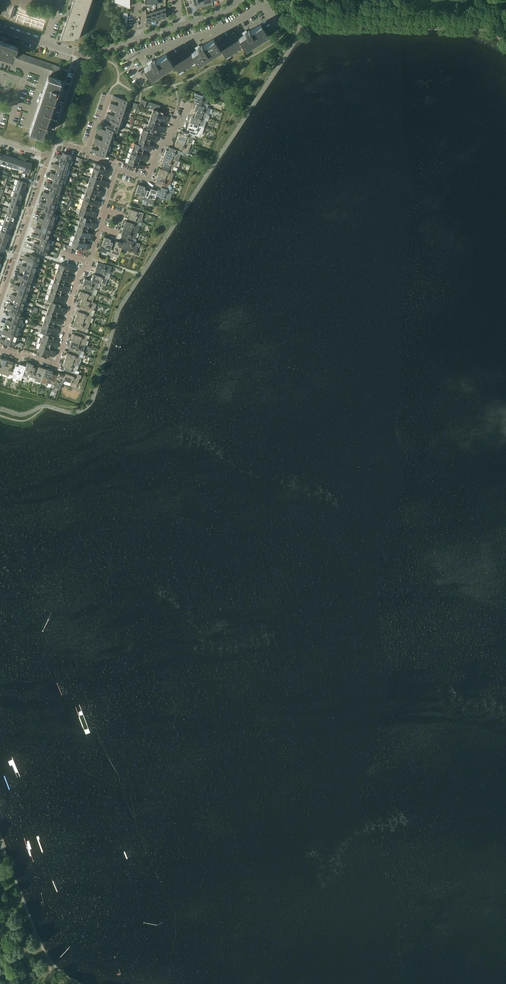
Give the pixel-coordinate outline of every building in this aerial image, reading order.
[(60,39),(78,39),(91,0),(73,0),(60,39)] [(190,5),(194,4),(195,6),(195,5),(196,9),(213,3),(212,1),(212,0),(207,0),(199,2),(199,0),(188,0),(190,5)] [(233,39),(219,48),(220,49),(226,58),(244,47),(245,48),(267,34),(261,24),(250,31),(249,30),(245,32),(246,34),(243,36),(243,35),(235,40),(233,39)] [(186,53),(172,62),(172,63),(173,64),(179,73),(197,62),(198,63),(220,49),(219,48),(213,38),(202,46),(202,45),(198,47),(199,49),(196,50),(187,55),(186,53)] [(14,57),(16,51),(17,48),(0,42),(0,54),(14,58),(14,57)] [(172,63),(172,62),(166,53),(155,60),(151,62),(152,63),(149,65),(148,65),(144,68),(150,78),(173,64),(172,63)] [(56,78),(50,76),(49,76),(30,130),(41,134),(54,96),(58,97),(61,88),(57,87),(60,79),(56,78)] [(194,103),(196,103),(204,106),(205,103),(207,104),(210,97),(195,92),(193,99),(195,100),(194,103)] [(119,101),(118,103),(127,106),(129,101),(113,95),(112,98),(119,101)] [(139,104),(153,109),(159,110),(160,105),(141,99),(139,104)] [(111,103),(110,106),(125,111),(127,106),(118,103),(117,105),(111,103)] [(196,111),(195,114),(205,117),(206,114),(208,115),(211,108),(204,106),(196,103),(194,110),(196,111)] [(115,111),(115,113),(124,116),(125,111),(110,106),(109,109),(115,111)] [(153,109),(152,114),(168,120),(169,117),(163,115),(163,112),(159,110),(153,109)] [(107,113),(106,116),(122,121),(124,116),(115,113),(114,115),(107,113)] [(152,114),(150,119),(160,123),(161,120),(167,122),(168,120),(152,114)] [(192,116),(190,122),(204,127),(206,120),(204,120),(205,117),(195,114),(195,116),(192,116)] [(112,121),(111,123),(120,126),(122,121),(106,116),(105,119),(112,121)] [(150,119),(148,124),(165,130),(166,127),(159,125),(160,123),(150,119)] [(190,130),(189,132),(189,133),(192,134),(199,136),(200,133),(202,134),(204,127),(190,122),(188,129),(190,130)] [(103,127),(106,128),(115,131),(118,132),(120,126),(111,123),(110,126),(104,123),(103,127)] [(148,124),(146,129),(153,132),(156,133),(157,130),(164,133),(165,130),(148,124)] [(99,127),(98,130),(113,136),(115,131),(106,128),(105,130),(99,127)] [(143,128),(141,133),(158,139),(159,136),(152,134),(153,132),(146,129),(143,128)] [(103,135),(102,138),(112,141),(113,136),(98,130),(97,133),(103,135)] [(179,132),(177,139),(191,144),(193,137),(191,137),(192,134),(189,133),(189,132),(182,130),(182,133),(179,132)] [(141,133),(139,139),(150,142),(150,140),(157,142),(158,139),(141,133)] [(95,138),(94,140),(110,146),(112,141),(102,138),(102,140),(95,138)] [(139,139),(138,144),(151,148),(154,149),(155,146),(149,144),(150,142),(139,139)] [(177,146),(176,149),(179,150),(179,151),(186,153),(187,150),(189,150),(191,144),(177,139),(175,146),(177,146)] [(100,146),(99,148),(108,151),(110,146),(94,140),(93,143),(100,146)] [(134,142),(133,148),(143,151),(143,149),(150,151),(151,148),(138,144),(134,142)] [(166,149),(164,156),(178,161),(180,154),(178,153),(179,151),(179,150),(176,149),(169,147),(168,150),(166,149)] [(108,151),(99,148),(98,150),(92,148),(91,151),(106,156),(108,151)] [(133,148),(131,153),(148,158),(149,156),(142,153),(143,151),(133,148)] [(57,153),(56,155),(71,160),(73,155),(63,152),(62,155),(57,153)] [(131,153),(129,158),(139,161),(140,159),(147,161),(148,158),(131,153)] [(1,163),(6,165),(9,156),(4,154),(1,163)] [(60,159),(60,162),(70,165),(71,160),(56,155),(56,158),(60,159)] [(6,165),(12,167),(15,158),(9,156),(6,165)] [(164,163),(163,166),(173,169),(176,170),(177,167),(176,167),(178,161),(164,156),(162,162),(164,163)] [(12,167),(17,168),(20,160),(15,158),(12,167)] [(139,161),(129,158),(127,163),(144,169),(145,166),(138,164),(139,161)] [(17,168),(23,170),(26,161),(20,160),(17,168)] [(26,161),(23,170),(29,172),(32,163),(26,161)] [(54,163),(53,165),(68,170),(70,165),(60,162),(59,164),(54,163)] [(95,163),(93,168),(110,174),(111,171),(105,169),(105,166),(95,163)] [(57,169),(56,171),(67,175),(68,170),(53,165),(52,167),(57,169)] [(160,168),(158,175),(172,179),(174,173),(172,172),(173,169),(163,166),(162,169),(160,168)] [(93,168),(92,173),(102,177),(103,174),(109,177),(110,174),(93,168)] [(51,172),(50,175),(65,180),(67,175),(56,171),(55,174),(51,172)] [(92,173),(90,178),(107,184),(108,181),(101,179),(102,177),(92,173)] [(54,179),(53,181),(63,185),(65,180),(50,175),(49,177),(54,179)] [(157,185),(161,187),(161,186),(167,188),(170,189),(171,187),(170,184),(172,179),(158,175),(155,181),(158,182),(157,185)] [(90,178),(88,183),(98,187),(99,185),(106,187),(107,184),(90,178)] [(18,179),(16,185),(25,188),(27,182),(18,179)] [(47,182),(47,184),(62,189),(63,185),(53,181),(52,184),(47,182)] [(88,183),(87,189),(103,194),(104,191),(98,189),(98,187),(88,183)] [(51,188),(50,191),(60,194),(62,189),(47,184),(46,187),(51,188)] [(141,199),(144,200),(147,190),(144,189),(145,186),(138,184),(134,198),(140,201),(141,199)] [(16,185),(14,191),(23,194),(25,188),(16,185)] [(158,188),(157,190),(158,190),(156,195),(170,200),(172,193),(170,193),(171,190),(170,189),(167,188),(161,186),(161,187),(160,189),(158,188)] [(147,190),(144,200),(143,203),(145,204),(146,202),(153,205),(156,195),(158,190),(157,190),(151,188),(150,191),(147,190)] [(87,189),(85,194),(95,197),(96,195),(102,197),(103,194),(87,189)] [(14,191),(12,196),(21,199),(23,194),(14,191)] [(44,192),(43,194),(58,199),(60,194),(50,191),(49,193),(44,192)] [(47,198),(46,200),(57,204),(58,199),(43,194),(43,196),(47,198)] [(85,194),(83,199),(100,204),(101,202),(94,199),(95,197),(85,194)] [(12,196),(10,202),(19,205),(21,199),(12,196)] [(83,199),(81,204),(92,207),(92,205),(99,207),(100,204),(83,199)] [(41,201),(40,204),(55,209),(57,204),(46,200),(46,203),(41,201)] [(10,202),(8,208),(17,211),(19,205),(10,202)] [(44,207),(43,210),(54,214),(54,213),(55,209),(40,204),(39,206),(44,207)] [(81,204),(80,209),(96,215),(97,212),(91,210),(92,207),(81,204)] [(8,208),(7,214),(16,217),(17,211),(8,208)] [(130,216),(129,218),(139,222),(140,219),(142,220),(144,213),(130,208),(128,215),(130,216)] [(46,214),(45,216),(55,220),(57,215),(54,213),(54,214),(43,210),(42,209),(41,212),(46,214)] [(78,214),(81,215),(88,218),(88,217),(89,215),(95,217),(96,215),(80,209),(78,214)] [(7,214),(5,219),(14,222),(16,217),(7,214)] [(81,215),(80,220),(96,226),(97,223),(91,221),(92,219),(88,217),(88,218),(81,215)] [(39,217),(39,219),(54,224),(55,220),(45,216),(44,219),(39,217)] [(126,220),(123,227),(138,232),(140,225),(138,225),(139,222),(129,218),(128,221),(126,220)] [(5,219),(3,225),(12,228),(14,222),(5,219)] [(43,223),(42,226),(52,229),(54,224),(39,219),(38,222),(43,223)] [(80,220),(78,226),(88,229),(89,227),(95,229),(96,226),(80,220)] [(3,225),(1,231),(10,234),(12,228),(3,225)] [(36,227),(35,229),(50,234),(52,229),(42,226),(41,228),(36,227)] [(78,226),(76,231),(93,236),(94,234),(87,231),(88,229),(78,226)] [(123,238),(127,239),(133,241),(133,238),(135,239),(138,232),(123,227),(121,234),(124,235),(123,238)] [(39,233),(39,235),(38,236),(49,239),(50,234),(35,229),(35,231),(39,233)] [(0,233),(0,237),(8,239),(10,234),(1,231),(0,233)] [(76,231),(74,236),(85,239),(85,237),(92,239),(93,236),(76,231)] [(41,239),(40,242),(50,245),(52,240),(49,239),(38,236),(39,235),(37,235),(36,237),(41,239)] [(74,236),(73,241),(89,247),(90,244),(84,241),(85,239),(74,236)] [(107,251),(110,252),(113,242),(110,241),(111,239),(104,236),(100,251),(106,253),(107,251)] [(124,241),(123,243),(122,248),(136,253),(138,246),(139,246),(140,243),(133,241),(127,239),(126,242),(124,241)] [(89,247),(73,241),(71,246),(81,250),(82,247),(89,249),(89,247)] [(113,242),(110,252),(109,255),(112,257),(113,255),(119,257),(122,248),(123,243),(117,241),(116,243),(113,242)] [(35,243),(34,245),(49,250),(50,245),(40,242),(39,244),(35,243)] [(49,250),(34,245),(33,247),(38,249),(37,251),(47,255),(49,250)] [(25,255),(24,257),(39,262),(41,257),(30,254),(29,257),(25,255)] [(28,261),(27,264),(37,267),(39,262),(24,257),(23,260),(28,261)] [(98,269),(97,272),(107,275),(108,272),(110,273),(112,266),(98,261),(95,268),(98,269)] [(21,265),(21,267),(36,272),(37,267),(27,264),(26,266),(21,265)] [(59,264),(58,269),(68,272),(68,270),(75,272),(76,269),(59,264)] [(25,271),(24,273),(34,277),(36,272),(21,267),(20,269),(25,271)] [(58,269),(56,274),(73,280),(73,277),(67,275),(68,272),(58,269)] [(93,274),(91,280),(99,283),(105,285),(108,278),(106,278),(107,275),(97,272),(96,274),(93,274)] [(18,274),(17,277),(32,282),(34,277),(24,273),(23,276),(18,274)] [(56,274),(54,279),(64,283),(65,280),(72,282),(73,280),(56,274)] [(21,280),(21,283),(31,286),(32,282),(17,277),(17,279),(21,280)] [(85,286),(84,288),(94,292),(95,289),(97,290),(99,283),(91,280),(85,278),(82,285),(85,286)] [(54,279),(52,284),(69,290),(70,287),(63,285),(64,283),(54,279)] [(15,284),(14,286),(29,291),(31,286),(21,283),(20,286),(15,284)] [(50,283),(48,289),(51,289),(61,293),(62,290),(68,293),(69,290),(52,284),(50,283)] [(18,290),(17,293),(28,296),(29,291),(14,286),(13,289),(18,290)] [(78,297),(82,298),(92,302),(95,295),(93,295),(94,292),(84,288),(83,291),(80,290),(78,297)] [(51,289),(49,294),(66,300),(67,297),(60,295),(61,293),(51,289)] [(12,294),(11,296),(26,301),(28,296),(17,293),(16,295),(12,294)] [(47,300),(51,301),(57,303),(58,301),(65,303),(66,300),(49,294),(47,300)] [(15,300),(14,302),(24,306),(26,301),(11,296),(10,298),(15,300)] [(82,306),(81,309),(91,312),(92,309),(94,310),(96,303),(92,302),(82,298),(80,305),(82,306)] [(51,301),(49,306),(66,312),(67,309),(60,307),(61,304),(57,303),(51,301)] [(8,303),(8,306),(23,311),(24,306),(14,302),(13,305),(8,303)] [(12,309),(11,312),(21,315),(23,311),(8,306),(7,308),(12,309)] [(49,306),(47,311),(57,314),(58,312),(65,314),(66,312),(49,306)] [(78,311),(76,317),(90,322),(92,315),(90,315),(91,312),(81,309),(80,311),(78,311)] [(13,316),(13,318),(23,322),(24,316),(21,315),(11,312),(9,311),(9,314),(13,316)] [(47,311),(45,316),(62,322),(63,319),(56,317),(57,314),(47,311)] [(45,316),(44,321),(54,325),(55,322),(61,325),(62,322),(45,316)] [(90,322),(76,317),(73,324),(76,325),(75,328),(85,331),(86,328),(88,329),(90,322)] [(7,319),(6,321),(21,326),(23,322),(13,318),(12,321),(7,319)] [(10,325),(9,328),(19,331),(21,326),(6,321),(5,324),(10,325)] [(44,321),(42,326),(59,332),(60,329),(53,327),(54,325),(44,321)] [(40,332),(44,333),(50,335),(51,333),(58,335),(59,332),(42,326),(40,332)] [(4,329),(3,331),(18,336),(19,331),(9,328),(8,330),(4,329)] [(7,335),(6,338),(16,341),(18,336),(3,331),(2,333),(7,335)] [(74,333),(71,340),(86,345),(88,338),(86,337),(87,334),(77,331),(76,334),(74,333)] [(44,333),(42,338),(59,344),(60,341),(53,338),(54,336),(50,335),(44,333)] [(39,343),(40,343),(50,346),(51,344),(58,346),(59,344),(42,338),(41,337),(39,343)] [(6,338),(5,340),(0,338),(0,340),(0,341),(15,346),(16,341),(6,338)] [(72,347),(71,350),(81,354),(81,351),(83,351),(86,345),(71,340),(69,347),(72,347)] [(40,343),(38,348),(55,354),(56,351),(50,349),(50,346),(40,343)] [(55,354),(38,348),(37,354),(47,357),(48,354),(54,357),(55,354)] [(67,352),(65,359),(79,364),(81,357),(80,356),(81,354),(71,350),(70,353),(67,352)] [(9,374),(12,375),(16,365),(13,364),(14,361),(7,359),(2,373),(9,376),(9,374)] [(64,369),(69,371),(74,372),(75,370),(77,370),(79,364),(65,359),(63,366),(65,366),(64,369)] [(30,376),(32,377),(36,367),(33,366),(34,364),(27,362),(26,366),(22,376),(29,378),(30,376)] [(21,380),(22,376),(26,366),(19,363),(18,366),(16,365),(12,375),(12,377),(21,380)] [(35,380),(41,382),(46,368),(39,366),(39,368),(36,367),(32,377),(35,378),(35,380)] [(49,383),(51,384),(55,374),(52,373),(53,370),(46,368),(41,382),(48,385),(49,383)] [(66,373),(65,375),(63,380),(64,380),(77,384),(80,377),(81,378),(82,375),(74,372),(69,371),(68,374),(66,373)] [(55,374),(51,384),(54,385),(54,387),(60,389),(64,380),(63,380),(65,375),(58,372),(58,375),(55,374)]
